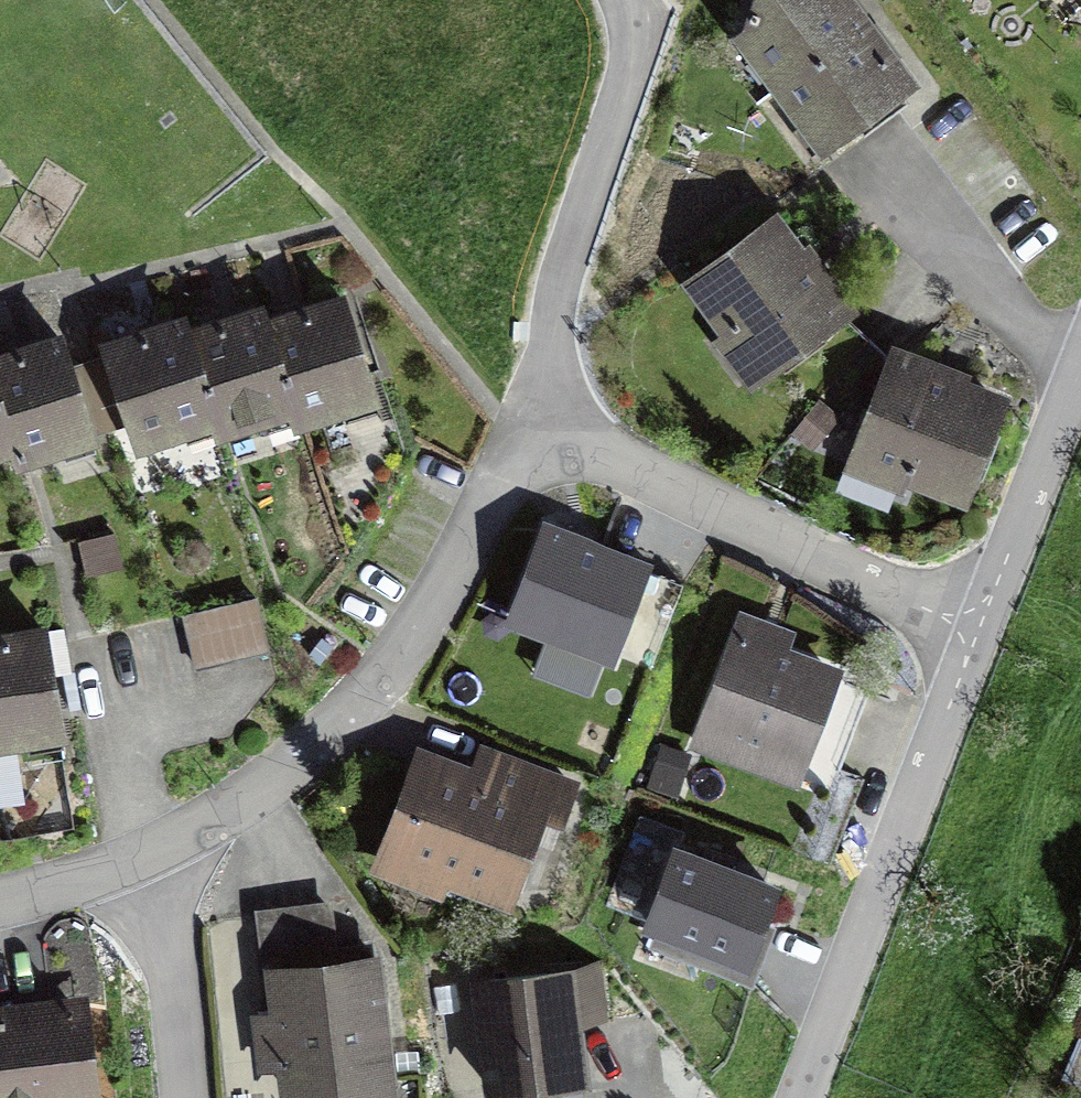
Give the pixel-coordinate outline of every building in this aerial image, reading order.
[(841,0),(756,0),(743,38),(776,83),(858,24),(841,0)] [(905,91),(858,24),(776,83),(824,150),(905,91)] [(776,226),(697,283),(760,371),(839,313),(776,226)] [(342,303),(263,328),(289,410),(293,424),(373,399),(342,303)] [(259,314),(186,338),(212,420),(217,433),(289,410),(263,328),(259,314)] [(105,362),(89,367),(109,426),(123,422),(132,446),(212,420),(186,338),(179,322),(101,349),(105,362)] [(0,362),(0,414),(11,447),(16,460),(109,426),(89,367),(73,372),(61,341),(0,362)] [(997,403),(894,365),(860,458),(963,496),(997,403)] [(11,447),(0,414),(0,451),(11,447)] [(611,649),(643,560),(545,524),(513,613),(611,649)] [(253,601),(185,615),(195,666),(264,652),(253,601)] [(0,641),(0,743),(59,733),(43,635),(0,641)] [(868,690),(735,640),(696,742),(796,779),(803,759),(837,772),(868,690)] [(471,784),(424,766),(388,859),(498,901),(532,812),(558,821),(570,789),(482,755),(471,784)] [(651,924),(702,944),(696,960),(750,981),(770,926),(759,921),(771,889),(677,853),(651,924)] [(265,915),(287,1097),(362,1097),(387,1095),(372,967),(335,972),(327,908),(265,915)] [(602,971),(478,980),(486,1092),(583,1084),(579,1023),(606,1021),(602,971)] [(0,1016),(0,1097),(85,1097),(75,1007),(0,1016)] [(1068,1074),(1080,1079),(1080,1041),(1068,1074)]
